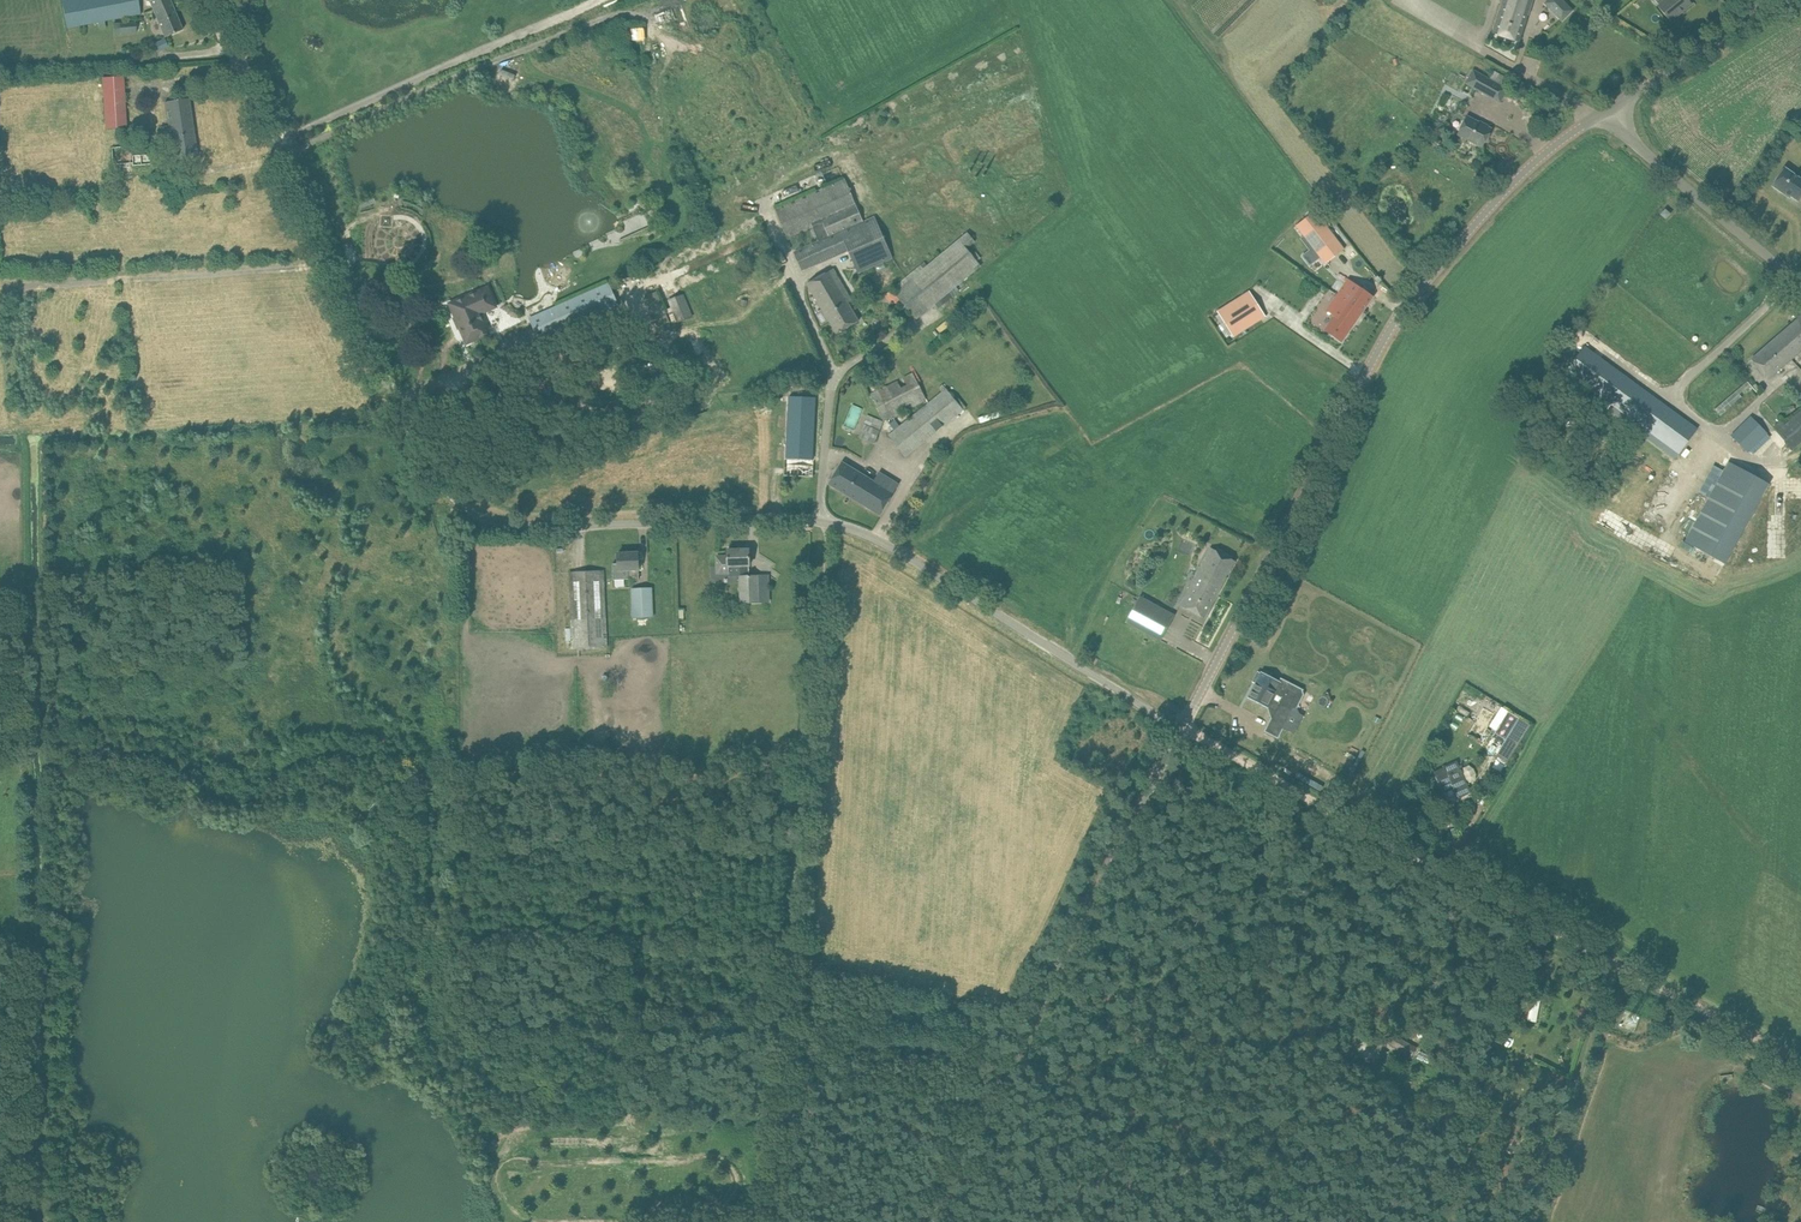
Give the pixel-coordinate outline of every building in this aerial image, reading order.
[(67,28),(98,22),(99,29),(106,28),(104,21),(140,14),(137,0),(62,0),(67,28)] [(164,37),(182,29),(169,0),(148,0),(164,37)] [(1492,33),(1519,42),(1533,0),(1503,0),(1492,33)] [(1545,3),(1562,20),(1572,10),(1562,0),(1548,0),(1545,3)] [(1670,21),(1691,4),(1688,0),(1665,0),(1658,6),(1670,21)] [(119,22),(113,23),(114,34),(120,34),(120,33),(136,32),(135,22),(119,24),(119,22)] [(158,51),(169,47),(166,39),(155,43),(158,51)] [(1472,70),(1465,82),(1500,102),(1507,90),(1472,70)] [(122,76),(102,78),(105,128),(125,127),(122,76)] [(197,156),(188,99),(164,102),(167,128),(159,129),(161,139),(169,138),(172,160),(197,156)] [(1490,129),(1467,117),(1459,135),(1482,146),(1490,129)] [(848,133),(860,126),(856,121),(845,128),(848,133)] [(116,200),(135,198),(133,165),(153,164),(152,144),(111,146),(114,174),(115,183),(108,184),(110,198),(116,197),(116,200)] [(961,165),(955,167),(958,173),(964,170),(961,165)] [(1784,168),(1772,186),(1783,194),(1784,192),(1797,201),(1800,196),(1800,179),(1784,168)] [(863,221),(845,180),(775,209),(787,239),(813,228),(819,241),(794,252),(802,271),(848,250),(858,273),(892,257),(875,216),(863,221)] [(1664,208),(1659,214),(1666,219),(1670,213),(1664,208)] [(1315,211),(1296,225),(1325,264),(1344,249),(1315,211)] [(923,268),(921,265),(892,289),(916,319),(981,265),(967,248),(976,241),(968,231),(923,268)] [(847,303),(851,301),(833,268),(807,284),(836,334),(858,321),(847,303)] [(575,291),(593,286),(590,277),(572,282),(575,291)] [(1349,281),(1340,294),(1363,311),(1373,297),(1349,281)] [(618,305),(608,284),(530,319),(539,340),(618,305)] [(1249,291),(1217,311),(1233,337),(1266,316),(1249,291)] [(485,309),(478,293),(455,303),(461,315),(454,318),(459,329),(462,327),(467,341),(486,333),(478,313),(485,309)] [(1363,311),(1340,294),(1333,304),(1331,304),(1327,310),(1336,316),(1326,331),(1341,342),(1363,311)] [(671,302),(671,303),(671,305),(671,306),(672,307),(673,308),(674,310),(675,310),(676,311),(678,311),(679,311),(680,311),(682,311),(683,310),(684,309),(685,308),(686,307),(686,305),(686,304),(686,302),(686,301),(686,300),(685,299),(684,298),(683,297),(681,296),(680,296),(678,296),(677,296),(676,296),(674,297),(673,298),(672,299),(672,300),(671,302)] [(671,308),(667,309),(673,324),(677,323),(671,308)] [(665,311),(655,315),(660,327),(670,322),(665,311)] [(1751,359),(1767,380),(1800,350),(1800,316),(1751,359)] [(1697,429),(1584,346),(1566,371),(1679,453),(1697,429)] [(926,398),(913,372),(869,395),(883,421),(868,415),(859,436),(874,443),(883,421),(887,419),(894,430),(887,436),(905,458),(967,408),(957,395),(953,398),(943,384),(939,387),(942,392),(899,426),(892,416),(926,398)] [(1738,389),(1715,409),(1721,415),(1744,395),(1738,389)] [(783,475),(813,477),(817,397),(787,395),(783,475)] [(1776,432),(1792,450),(1800,442),(1800,410),(1776,432)] [(1750,417),(1732,435),(1747,452),(1766,433),(1750,417)] [(1728,461),(1684,540),(1724,563),(1768,483),(1728,461)] [(829,484),(880,515),(898,484),(878,472),(873,481),(842,462),(829,484)] [(1212,547),(1180,605),(1204,618),(1235,559),(1212,547)] [(729,574),(730,567),(738,567),(739,603),(759,602),(758,576),(749,576),(748,566),(749,566),(749,549),(727,550),(727,556),(716,557),(717,574),(729,574)] [(613,580),(639,579),(638,553),(617,553),(618,564),(612,564),(613,580)] [(569,572),(572,648),(606,647),(603,571),(569,572)] [(632,589),(633,618),(652,617),(651,588),(632,589)] [(1125,622),(1160,641),(1174,616),(1139,597),(1125,622)] [(1261,672),(1248,697),(1267,707),(1267,706),(1276,710),(1265,731),(1278,738),(1284,726),(1294,731),(1303,713),(1293,708),(1302,691),(1283,681),(1282,683),(1261,672)] [(1484,727),(1475,741),(1482,745),(1488,736),(1491,738),(1486,748),(1497,754),(1494,758),(1505,765),(1530,724),(1508,711),(1496,731),(1492,728),(1491,731),(1484,727)] [(1443,726),(1438,739),(1450,744),(1455,731),(1443,726)] [(1457,761),(1434,771),(1444,793),(1453,789),(1457,799),(1472,792),(1457,761)] [(1388,1042),(1413,1056),(1417,1049),(1392,1035),(1388,1042)] [(1529,1053),(1533,1044),(1515,1035),(1511,1044),(1529,1053)]
